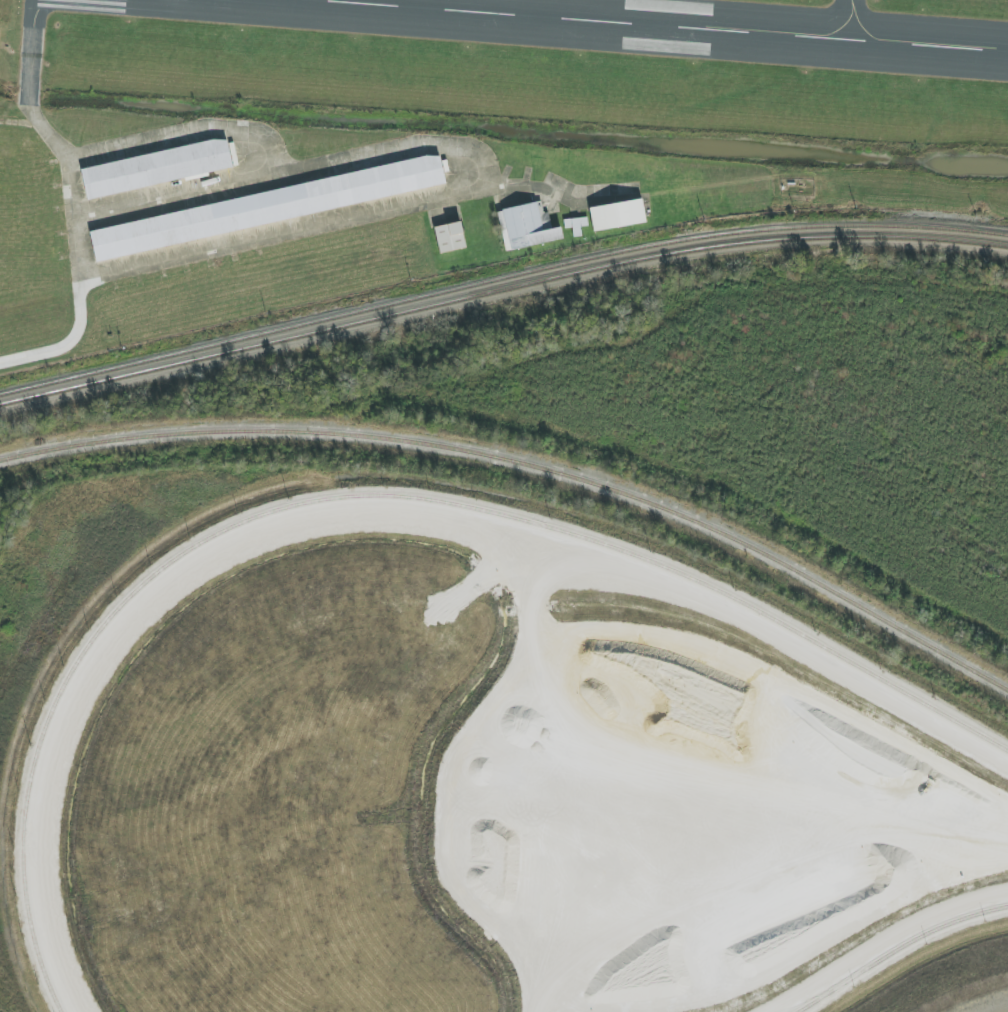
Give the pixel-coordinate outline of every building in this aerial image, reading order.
[(79,171),(85,200),(232,167),(225,140),(212,140),(79,171)] [(441,161),(89,223),(94,254),(447,192),(441,161)] [(646,222),(642,198),(589,208),(593,232),(646,222)] [(563,240),(560,227),(551,229),(548,211),(543,212),(541,202),(497,210),(505,250),(563,240)] [(573,237),(581,236),(580,227),(588,226),(587,217),(563,220),(564,228),(572,228),(573,237)] [(434,227),(440,254),(466,248),(460,221),(434,227)]
